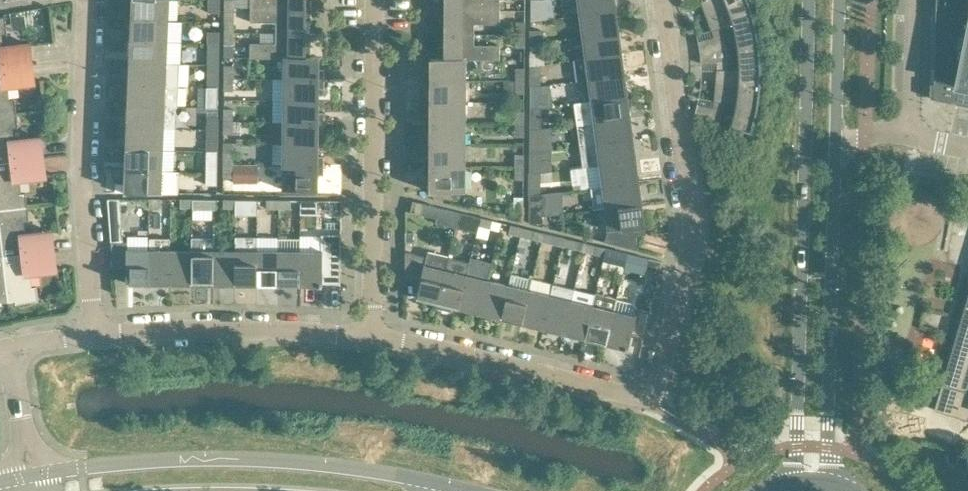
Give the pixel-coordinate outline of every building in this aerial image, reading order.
[(132,18),(169,20),(169,0),(133,0),(132,18)] [(219,0),(209,0),(209,12),(219,12),(219,0)] [(251,7),(311,8),(311,0),(251,0),(251,7)] [(439,9),(500,10),(500,0),(439,0),(439,9)] [(531,10),(541,10),(541,0),(531,0),(531,10)] [(614,0),(578,0),(580,15),(616,10),(614,0)] [(701,52),(725,48),(721,28),(733,25),(734,31),(735,36),(736,41),(737,47),(759,44),(754,19),(748,0),(706,16),(711,31),(712,31),(713,37),(699,40),(701,52)] [(701,1),(700,1),(706,16),(748,0),(700,0),(701,1)] [(934,83),(930,83),(930,98),(967,105),(967,0),(936,0),(934,83)] [(276,22),(276,32),(305,32),(305,20),(311,20),(311,8),(251,7),(251,21),(276,22)] [(445,21),(445,34),(474,34),(474,23),(500,24),(500,10),(439,9),(439,21),(445,21)] [(580,15),(583,36),(619,31),(616,10),(580,15)] [(38,63),(37,62),(33,62),(31,49),(31,44),(3,47),(2,33),(7,32),(5,16),(0,17),(0,67),(38,63)] [(132,18),(131,40),(181,42),(182,20),(169,20),(132,18)] [(225,20),(225,32),(234,32),(234,20),(225,20)] [(516,21),(516,34),(525,35),(525,21),(516,21)] [(531,42),(541,42),(541,30),(531,30),(531,42)] [(219,43),(219,31),(209,31),(209,43),(219,43)] [(621,53),(619,31),(583,36),(586,58),(621,53)] [(225,32),(225,45),(234,45),(234,32),(225,32)] [(250,43),(250,57),(285,57),(285,56),(311,56),(311,45),(305,45),(305,32),(276,32),(261,32),(261,43),(250,43)] [(474,34),(445,34),(445,46),(439,46),(439,57),(439,59),(465,59),(500,59),(500,45),(474,45),(474,34)] [(516,34),(516,47),(525,47),(525,35),(516,34)] [(131,40),(130,61),(179,64),(180,64),(181,42),(131,40)] [(541,42),(531,42),(531,54),(541,54),(541,42)] [(209,43),(209,65),(219,65),(219,43),(209,43)] [(717,69),(715,85),(760,89),(761,69),(759,44),(737,47),(737,52),(738,58),(738,64),(738,69),(726,69),(725,48),(701,52),(702,63),(716,63),(717,69)] [(238,57),(250,57),(250,48),(238,48),(238,57)] [(586,58),(574,59),(577,81),(589,79),(624,74),(621,53),(586,58)] [(285,57),(285,79),(325,79),(325,69),(319,69),(319,56),(311,56),(285,56),(285,57)] [(425,70),(425,80),(464,81),(465,59),(439,59),(439,57),(431,57),(431,70),(425,70)] [(178,85),(179,64),(130,61),(129,83),(178,85)] [(17,112),(15,99),(9,100),(8,85),(35,82),(35,77),(33,64),(38,63),(0,67),(0,114),(17,112)] [(209,65),(209,86),(219,86),(219,65),(209,65)] [(225,65),(225,78),(233,79),(234,65),(225,65)] [(516,67),(516,81),(525,81),(525,67),(516,67)] [(541,73),(531,73),(530,85),(541,85),(541,73)] [(627,96),(624,74),(589,79),(592,100),(627,96)] [(225,78),(224,91),(233,91),(233,79),(225,78)] [(325,88),(325,79),(285,79),(285,101),(318,102),(319,88),(325,88)] [(431,89),(431,103),(464,103),(464,81),(425,80),(425,89),(431,89)] [(504,81),(504,93),(516,93),(516,81),(504,81)] [(516,81),(516,93),(525,93),(525,81),(516,81)] [(129,83),(128,105),(177,107),(178,85),(129,83)] [(530,85),(530,108),(540,107),(541,85),(530,85)] [(698,104),(695,115),(693,114),(693,115),(695,116),(698,116),(730,127),(751,134),(758,108),(760,89),(715,85),(714,101),(712,107),(698,104)] [(208,106),(208,107),(218,107),(219,86),(209,86),(208,106)] [(592,100),(594,122),(630,117),(627,96),(592,100)] [(285,101),(285,122),(324,122),(324,112),(318,112),(318,102),(285,101)] [(424,113),(424,125),(464,125),(464,103),(431,103),(431,113),(424,113)] [(128,105),(127,126),(164,128),(176,128),(177,107),(128,105)] [(224,108),(224,121),(233,121),(233,109),(224,108)] [(516,111),(516,123),(524,123),(524,111),(516,111)] [(49,156),(49,155),(44,156),(43,143),(42,138),(14,141),(13,126),(18,126),(17,112),(0,114),(0,162),(49,156)] [(208,117),(208,129),(218,129),(218,117),(208,117)] [(530,117),(530,129),(540,129),(540,117),(530,117)] [(594,122),(577,124),(580,145),(633,138),(630,117),(594,122)] [(224,121),(224,133),(233,133),(233,121),(224,121)] [(324,132),(324,122),(285,122),(284,143),(318,144),(318,131),(324,132)] [(516,123),(516,136),(524,136),(524,123),(516,123)] [(430,132),(430,147),(464,147),(464,125),(424,125),(424,132),(430,132)] [(127,126),(126,148),(163,149),(164,128),(127,126)] [(208,129),(208,141),(218,141),(218,129),(208,129)] [(530,129),(530,141),(540,141),(540,129),(530,129)] [(633,138),(580,145),(583,167),(600,165),(636,160),(633,138)] [(318,156),(318,144),(284,143),(284,165),(324,165),(324,156),(318,156)] [(424,156),(424,169),(464,169),(464,147),(430,147),(430,156),(424,156)] [(162,171),(163,149),(126,148),(126,169),(162,171)] [(224,152),(224,164),(233,164),(233,152),(224,152)] [(515,154),(515,167),(524,167),(524,154),(515,154)] [(28,206),(26,193),(21,193),(19,179),(46,176),(46,171),(44,158),(49,157),(49,156),(0,162),(0,209),(28,206)] [(530,160),(530,172),(540,172),(540,160),(530,160)] [(639,181),(636,160),(600,165),(603,186),(639,181)] [(208,161),(208,173),(217,173),(218,161),(208,161)] [(224,164),(224,176),(233,176),(233,164),(224,164)] [(233,176),(233,182),(249,182),(249,164),(233,164),(233,176)] [(324,175),(324,165),(284,165),(284,190),(318,190),(318,175),(324,175)] [(515,167),(515,179),(524,179),(524,167),(515,167)] [(115,190),(115,191),(125,192),(161,193),(178,193),(179,171),(162,171),(126,169),(125,184),(117,184),(117,190),(115,190)] [(464,169),(424,169),(424,175),(430,175),(430,191),(464,191),(464,169)] [(530,172),(530,195),(540,193),(540,172),(530,172)] [(208,173),(208,185),(217,185),(217,173),(208,173)] [(603,186),(591,187),(594,209),(606,207),(641,203),(639,181),(603,186)] [(515,196),(515,212),(524,212),(524,196),(515,196)] [(161,207),(161,199),(149,199),(149,207),(161,207)] [(180,199),(180,207),(192,207),(193,199),(180,199)] [(192,207),(192,209),(215,209),(215,199),(193,199),(192,207)] [(224,208),(236,208),(236,200),(224,199),(224,208)] [(236,208),(236,214),(257,214),(257,200),(236,200),(236,208)] [(267,208),(279,208),(279,200),(267,200),(267,208)] [(291,200),(279,200),(279,208),(291,208),(291,200)] [(319,214),(319,200),(301,200),(301,214),(319,214)] [(542,200),(529,200),(529,210),(541,211),(542,200)] [(421,214),(424,203),(413,201),(411,211),(421,214)] [(644,223),(641,203),(606,207),(609,228),(608,228),(608,230),(604,241),(638,249),(636,235),(646,234),(645,223),(644,223)] [(3,257),(60,250),(59,249),(55,249),(53,236),(53,231),(25,235),(24,220),(29,220),(28,206),(0,209),(0,230),(3,257)] [(439,207),(437,218),(436,222),(456,227),(459,212),(439,207)] [(541,211),(529,210),(529,223),(541,223),(541,211)] [(479,225),(481,217),(459,212),(456,227),(477,232),(479,225)] [(492,220),(481,217),(479,225),(490,228),(492,220)] [(110,226),(111,242),(125,242),(124,225),(110,226)] [(523,227),(511,225),(509,232),(521,235),(523,227)] [(544,233),(523,227),(521,235),(542,241),(544,233)] [(544,233),(542,241),(563,246),(564,238),(544,233)] [(321,251),(300,251),(300,284),(323,284),(322,283),(341,283),(341,234),(322,234),(321,251)] [(113,268),(114,268),(126,268),(126,283),(149,283),(149,250),(149,238),(149,235),(128,235),(128,242),(125,242),(111,242),(113,268)] [(236,251),(235,284),(257,284),(257,251),(257,236),(236,236),(236,251)] [(192,250),(192,283),(214,283),(214,250),(214,237),(192,237),(192,250)] [(149,238),(149,250),(149,283),(170,283),(171,250),(171,238),(149,238)] [(584,251),(586,243),(564,238),(563,246),(584,251)] [(586,243),(584,251),(605,256),(607,248),(586,243)] [(628,253),(607,248),(605,256),(626,261),(627,254),(628,253)] [(3,257),(9,307),(10,307),(9,301),(16,301),(17,304),(39,300),(37,287),(32,287),(30,273),(57,270),(55,251),(60,251),(60,250),(3,257)] [(192,250),(171,250),(170,283),(192,283),(192,250)] [(236,251),(214,250),(214,283),(235,284),(236,251)] [(279,251),(257,251),(257,284),(278,284),(279,251)] [(278,284),(300,284),(300,251),(279,251),(278,284)] [(405,279),(406,279),(420,282),(416,296),(438,302),(449,256),(428,251),(426,257),(406,252),(405,279)] [(0,257),(0,306),(1,306),(1,302),(8,301),(9,307),(3,257),(0,257)] [(438,302),(437,308),(451,311),(453,305),(459,307),(470,262),(449,257),(438,302)] [(659,274),(662,261),(649,258),(648,263),(655,273),(659,274)] [(470,262),(459,307),(480,312),(488,280),(491,265),(486,262),(481,260),(476,259),(470,260),(470,262)] [(522,322),(530,290),(532,279),(511,274),(509,285),(501,317),(522,322)] [(543,327),(553,284),(532,279),(530,290),(522,322),(543,327)] [(509,285),(488,280),(480,312),(501,317),(509,285)] [(543,327),(564,332),(574,289),(553,284),(543,327)] [(574,289),(564,332),(585,337),(595,294),(574,289)] [(596,293),(595,294),(585,337),(606,342),(616,298),(596,293)] [(934,409),(967,419),(967,295),(934,409)] [(644,336),(650,311),(638,308),(634,303),(616,298),(606,342),(628,348),(631,333),(644,336)]
